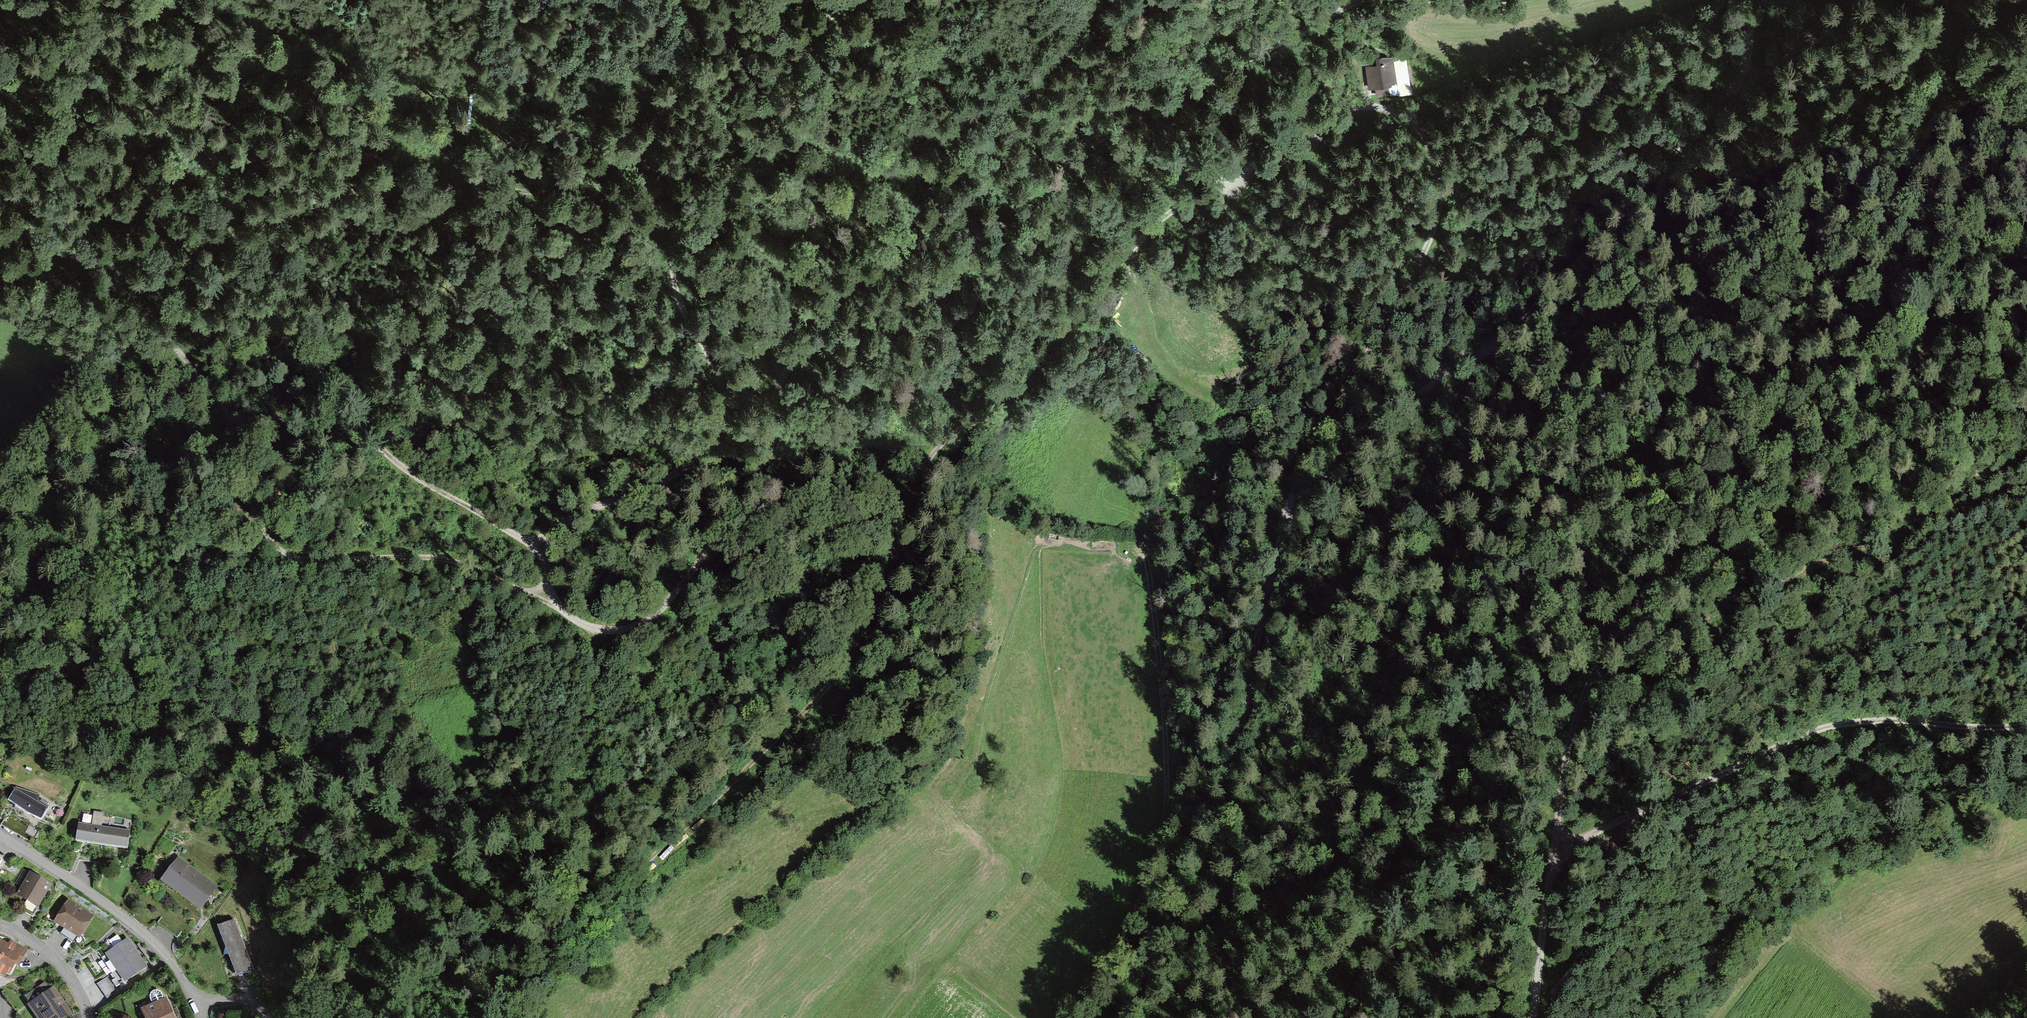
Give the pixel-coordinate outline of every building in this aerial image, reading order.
[(1392,89),(1389,61),(1362,64),(1366,92),(1392,89)] [(6,806),(38,826),(46,810),(36,804),(39,797),(15,791),(6,806)] [(104,826),(105,813),(95,812),(95,825),(104,826)] [(77,825),(73,850),(124,857),(128,832),(77,825)] [(212,891),(175,864),(159,886),(196,913),(212,891)] [(47,883),(29,874),(16,901),(34,910),(47,883)] [(88,916),(67,903),(52,926),(73,939),(88,916)] [(250,973),(231,925),(214,932),(233,980),(250,973)] [(144,969),(125,941),(104,955),(122,983),(144,969)] [(0,943),(0,982),(5,985),(13,970),(15,971),(24,953),(8,945),(7,947),(0,943)] [(160,992),(151,996),(154,1003),(164,999),(160,992)] [(49,993),(26,1009),(32,1017),(63,1017),(65,1017),(49,993)] [(163,1006),(141,1017),(169,1017),(163,1006)]
